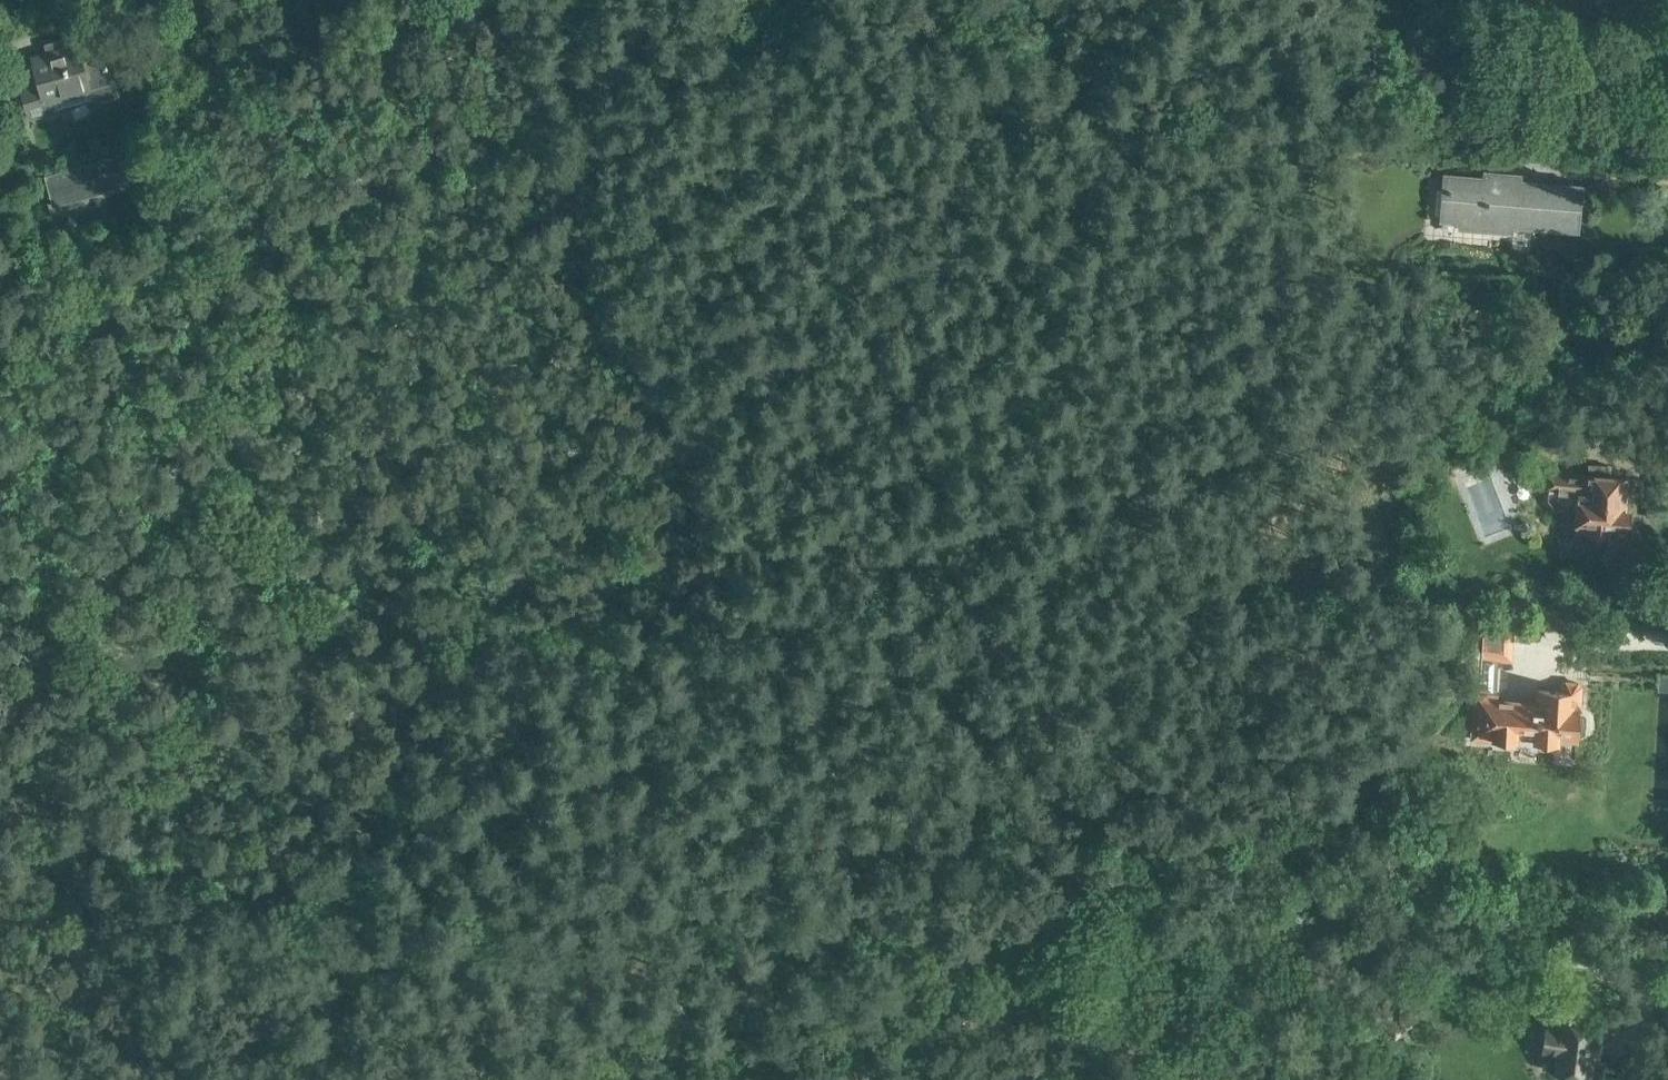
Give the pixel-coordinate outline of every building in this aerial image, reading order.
[(102,43),(84,47),(81,36),(48,45),(50,54),(33,59),(41,86),(21,91),(29,118),(55,112),(51,99),(90,89),(93,100),(115,94),(102,43)] [(125,155),(51,175),(58,204),(133,183),(125,155)] [(1464,219),(1463,227),(1510,232),(1511,223),(1573,227),(1575,190),(1514,186),(1514,176),(1484,174),(1484,182),(1448,180),(1446,218),(1464,219)] [(1587,476),(1563,473),(1564,461),(1549,461),(1548,472),(1546,472),(1545,490),(1567,492),(1565,509),(1576,510),(1575,529),(1600,530),(1600,535),(1604,535),(1604,538),(1614,538),(1615,536),(1618,536),(1619,532),(1623,532),(1626,478),(1607,477),(1608,465),(1588,464),(1587,476)] [(1512,626),(1483,625),(1481,658),(1497,659),(1510,659),(1512,626)] [(1470,741),(1493,742),(1493,740),(1519,742),(1519,736),(1536,737),(1535,744),(1556,744),(1557,738),(1578,740),(1579,706),(1576,706),(1577,691),(1538,689),(1538,704),(1498,702),(1498,697),(1495,696),(1497,659),(1481,658),(1480,693),(1474,692),(1470,741)] [(1658,689),(1667,689),(1667,672),(1658,671),(1658,689)] [(1556,1072),(1603,1079),(1606,1059),(1597,1058),(1601,1032),(1594,1032),(1595,1026),(1577,1023),(1580,998),(1553,994),(1549,1028),(1546,1028),(1543,1048),(1560,1051),(1556,1072)]
